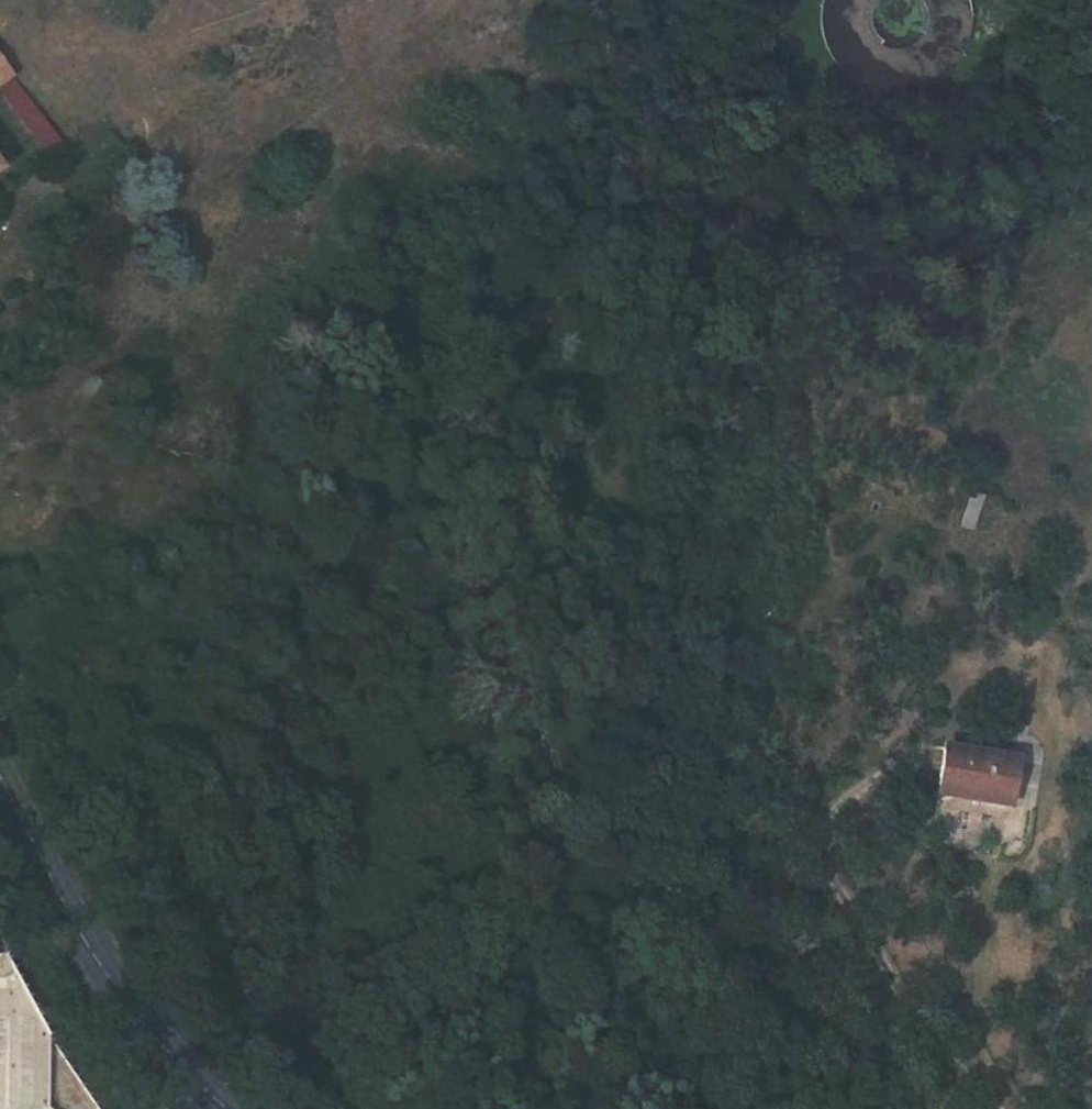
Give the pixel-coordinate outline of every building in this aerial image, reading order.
[(0,46),(0,88),(1,87),(20,74),(0,46)] [(20,74),(1,87),(51,158),(71,145),(20,74)] [(1015,803),(1021,756),(947,746),(943,793),(1015,803)]
